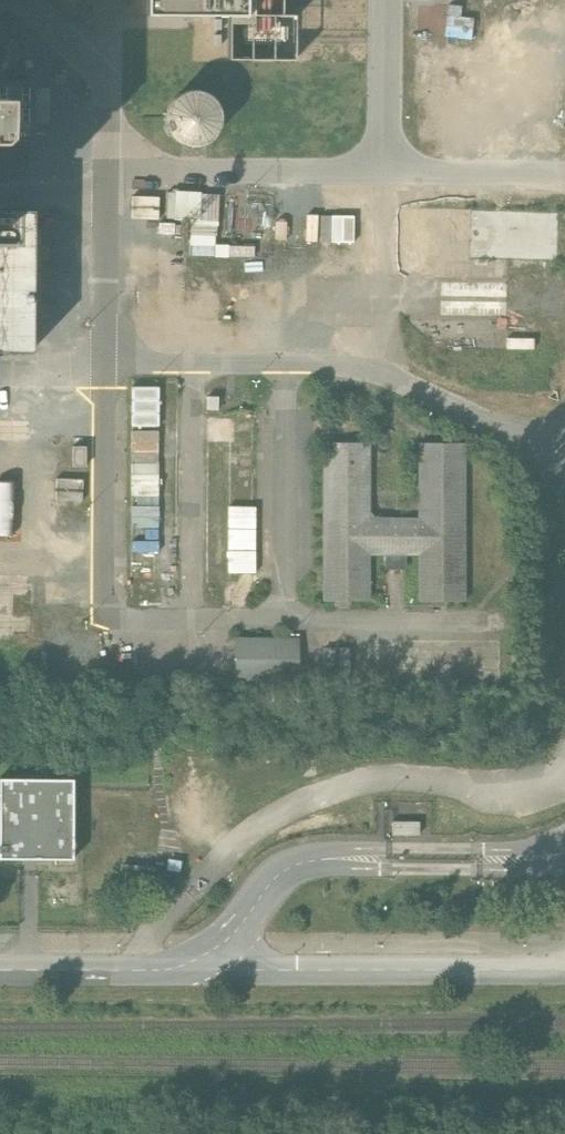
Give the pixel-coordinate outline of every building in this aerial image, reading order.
[(150,18),(231,18),(231,62),(296,61),(295,17),(283,17),(282,0),(150,0),(150,18)] [(206,93),(156,90),(154,140),(204,142),(206,93)] [(187,255),(214,255),(215,191),(168,190),(168,219),(187,219),(187,255)] [(31,353),(32,212),(0,212),(0,354),(31,353)] [(465,258),(552,259),(553,214),(465,213),(465,258)] [(127,385),(126,425),(157,426),(158,385),(127,385)] [(462,601),(462,441),(413,441),(413,516),(368,516),(368,441),(318,441),(318,600),(367,600),(367,554),(413,554),(413,601),(462,601)] [(125,489),(125,543),(189,543),(189,489),(125,489)] [(219,574),(248,573),(247,552),(218,553),(219,574)] [(227,636),(227,676),(294,676),(294,636),(227,636)] [(447,676),(447,645),(403,644),(402,675),(447,676)] [(68,864),(69,783),(0,782),(0,863),(68,864)]
